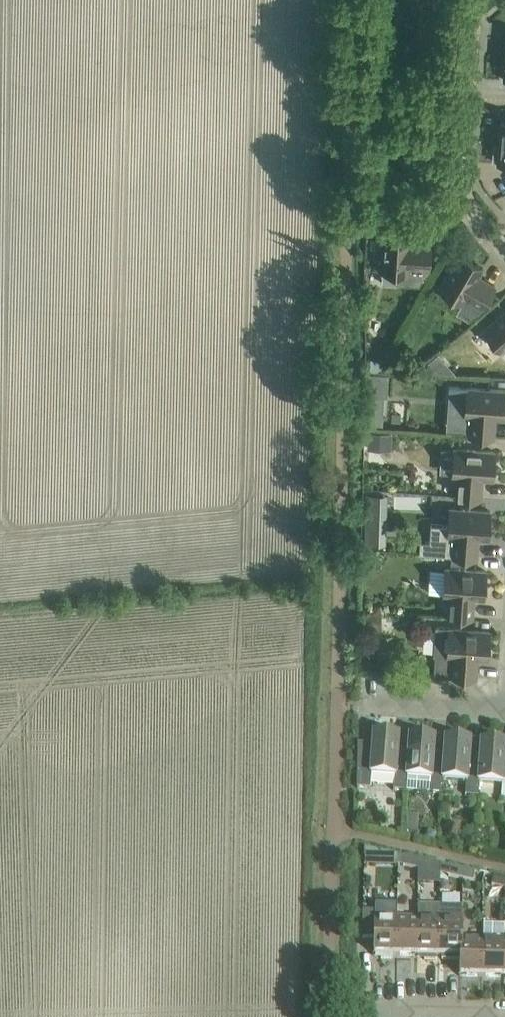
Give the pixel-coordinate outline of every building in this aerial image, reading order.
[(494,160),(498,160),(497,163),(504,163),(504,142),(499,142),(499,146),(495,146),(494,160)] [(381,270),(398,271),(397,282),(419,283),(422,278),(424,278),(428,268),(430,243),(411,242),(412,232),(384,230),(381,270)] [(459,253),(439,287),(463,302),(457,313),(468,319),(482,307),(495,285),(479,275),(483,267),(459,253)] [(484,329),(502,350),(504,348),(504,311),(484,329)] [(468,434),(494,436),(495,417),(504,418),(504,389),(467,387),(465,415),(470,415),(468,434)] [(368,430),(367,447),(388,448),(389,431),(368,430)] [(457,476),(456,495),(481,497),(483,478),(492,478),(494,450),(455,448),(453,475),(457,476)] [(450,507),(449,524),(431,523),(429,541),(420,540),(419,552),(452,555),(467,556),(477,556),(479,537),(488,538),(490,510),(450,507)] [(451,555),(450,563),(467,564),(467,556),(452,555),(451,555)] [(449,595),(447,614),(473,616),(474,597),(484,598),(486,570),(446,567),(444,595),(449,595)] [(436,654),(435,673),(476,676),(478,657),(487,658),(489,630),(436,626),(434,654),(436,654)] [(413,733),(413,738),(409,738),(407,762),(408,762),(406,791),(442,794),(443,780),(444,764),(443,764),(433,764),(434,739),(432,739),(432,734),(420,733),(413,733)] [(358,755),(356,787),(370,788),(371,775),(394,776),(393,791),(406,791),(408,762),(407,762),(397,761),(398,737),(373,735),(372,756),(358,755)] [(448,740),(445,740),(443,764),(444,764),(443,780),(466,782),(465,796),(478,797),(479,783),(480,767),(469,766),(470,742),(468,742),(468,737),(456,736),(449,735),(448,740)] [(482,743),(480,767),(479,783),(502,785),(501,798),(504,799),(504,769),(504,761),(504,745),(482,743)] [(364,849),(364,864),(378,864),(378,851),(365,848),(364,849)] [(420,860),(399,855),(398,865),(418,869),(420,860)] [(432,863),(420,860),(418,869),(430,872),(432,863)] [(463,869),(441,865),(440,874),(461,879),(463,869)] [(463,869),(461,879),(473,881),(475,872),(463,869)] [(492,885),(504,888),(504,879),(494,876),(492,885)] [(363,911),(362,939),(374,939),(374,954),(373,954),(373,955),(375,955),(381,955),(381,959),(392,959),(392,955),(396,955),(397,918),(397,904),(375,903),(375,911),(363,911)] [(418,919),(418,956),(424,956),(424,960),(436,960),(436,956),(439,956),(441,906),(418,905),(418,919)] [(441,906),(439,956),(442,956),(442,960),(458,960),(458,957),(460,957),(461,957),(461,939),(462,939),(463,906),(441,906)] [(418,956),(418,919),(397,918),(396,955),(418,956)] [(483,924),(483,940),(482,975),(504,977),(504,940),(504,924),(483,924)] [(459,975),(459,976),(482,976),(482,975),(483,940),(462,939),(461,939),(461,957),(460,957),(460,975),(459,975)]
